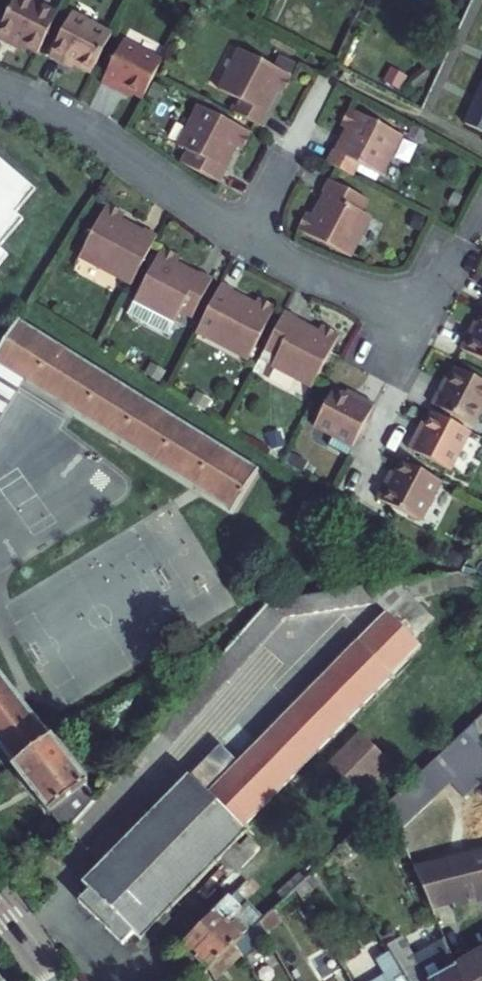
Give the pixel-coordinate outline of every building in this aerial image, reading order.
[(38,53),(58,14),(31,0),(15,0),(0,28),(0,39),(23,51),(25,47),(38,53)] [(92,73),(112,34),(72,13),(49,57),(66,66),(68,61),(92,73)] [(162,61),(123,42),(102,83),(128,97),(131,92),(143,98),(156,72),(162,61)] [(241,101),(235,113),(261,127),(268,114),(265,112),(276,90),(283,94),(292,76),(240,50),(220,90),(241,101)] [(465,124),(481,132),(481,87),(465,124)] [(242,151),(251,133),(199,106),(178,146),(187,151),(181,163),(220,184),(227,170),(224,169),(236,147),(242,151)] [(333,150),(327,163),(352,176),(359,164),(380,175),(401,136),(350,109),(341,126),(348,129),(336,152),(333,150)] [(23,219),(16,213),(36,190),(0,159),(0,246),(23,219)] [(350,258),(371,217),(362,213),(368,201),(329,180),(322,194),(325,195),(314,217),(307,213),(298,231),(350,258)] [(80,257),(132,284),(157,236),(144,229),(143,232),(121,220),(124,214),(106,205),(80,257)] [(128,313),(168,335),(180,312),(192,319),(213,279),(199,272),(198,275),(176,264),(180,257),(162,248),(128,313)] [(221,284),(197,332),(249,359),(276,307),(259,298),(255,305),(233,293),(235,290),(221,284)] [(285,312),(264,351),(277,358),(272,367),(312,387),(339,336),(322,326),(319,333),(297,321),(298,319),(285,312)] [(480,324),(474,335),(469,332),(460,349),(481,360),(481,319),(480,324)] [(17,321),(0,348),(0,364),(24,379),(234,510),(257,471),(17,321)] [(475,321),(469,332),(474,335),(480,324),(475,321)] [(272,367),(277,358),(264,351),(260,360),(272,367)] [(24,379),(0,364),(0,418),(24,379)] [(432,404),(473,426),(481,409),(481,382),(457,368),(445,390),(440,388),(432,404)] [(315,426),(334,436),(328,446),(348,456),(374,405),(358,396),(356,401),(346,396),(333,390),(315,426)] [(356,401),(358,396),(349,391),(346,396),(356,401)] [(470,432),(433,413),(422,435),(417,433),(408,449),(450,471),(470,432)] [(421,521),(441,481),(402,461),(396,473),(390,484),(385,482),(377,498),(421,521)] [(391,471),(385,482),(390,484),(396,473),(391,471)] [(207,589),(207,615),(233,615),(233,589),(207,589)] [(407,596),(375,602),(385,611),(239,763),(221,744),(190,776),(190,775),(148,818),(134,804),(87,851),(102,865),(83,884),(91,891),(79,903),(122,945),(133,933),(141,941),(223,857),(239,872),(260,850),(248,838),(240,846),(237,843),(248,831),(244,827),(420,646),(412,639),(431,620),(407,596)] [(15,765),(49,738),(0,674),(0,745),(15,765)] [(463,797),(481,779),(481,743),(480,733),(476,720),(430,764),(449,784),(463,797)] [(359,732),(328,763),(334,769),(365,737),(359,732)] [(15,765),(13,766),(49,813),(51,811),(68,832),(97,798),(86,785),(88,783),(51,736),(49,738),(15,765)] [(365,737),(334,769),(360,794),(390,762),(365,737)] [(385,805),(398,831),(449,784),(430,764),(385,805)] [(415,868),(433,909),(481,897),(481,852),(415,868)] [(312,874),(303,882),(295,890),(301,898),(310,892),(309,892),(319,884),(312,874)] [(278,894),(284,900),(295,890),(303,882),(297,876),(278,894)] [(182,944),(209,970),(236,945),(259,924),(264,919),(235,891),(182,944)] [(264,919),(259,924),(265,934),(280,922),(273,911),(264,919)] [(456,967),(445,939),(414,957),(403,938),(388,947),(391,952),(408,980),(462,980),(456,967)] [(209,970),(215,980),(216,980),(242,957),(236,945),(209,970)] [(456,967),(462,980),(481,980),(481,951),(456,967)] [(391,952),(378,961),(386,976),(378,980),(408,980),(391,952)] [(335,955),(325,961),(335,978),(345,972),(335,955)]
